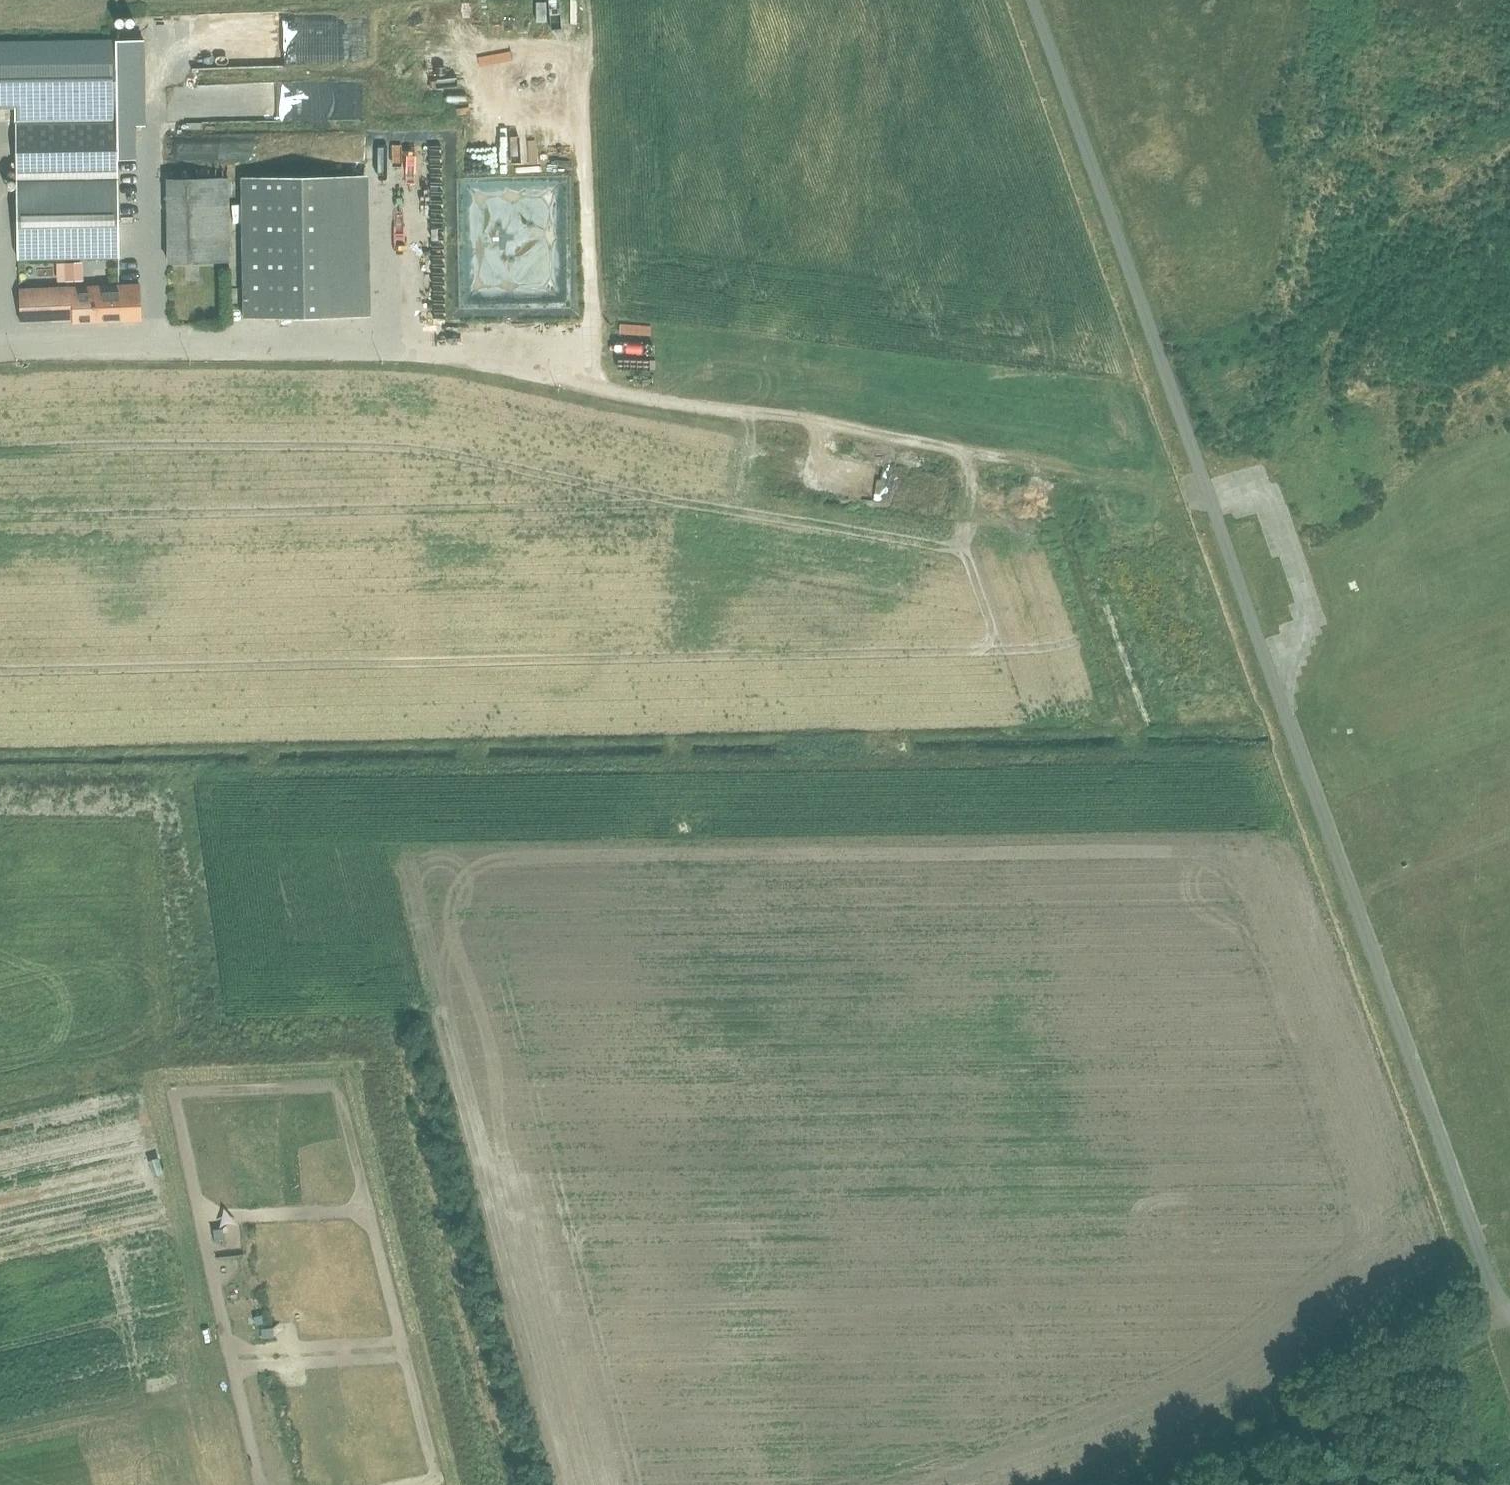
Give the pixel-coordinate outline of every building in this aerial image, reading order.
[(432,19),(433,0),(422,0),(422,19),(432,19)] [(15,109),(17,184),(116,182),(115,142),(115,119),(118,119),(116,38),(0,41),(0,108),(15,108),(15,109)] [(382,176),(397,177),(399,148),(383,147),(382,176)] [(367,175),(242,177),(244,318),(369,316),(367,175)] [(228,177),(168,178),(169,262),(229,262),(228,177)] [(17,184),(18,260),(64,259),(118,258),(116,182),(17,184)] [(57,281),(84,280),(84,262),(57,263),(57,281)] [(19,288),(21,323),(141,318),(140,298),(140,284),(19,288)]
